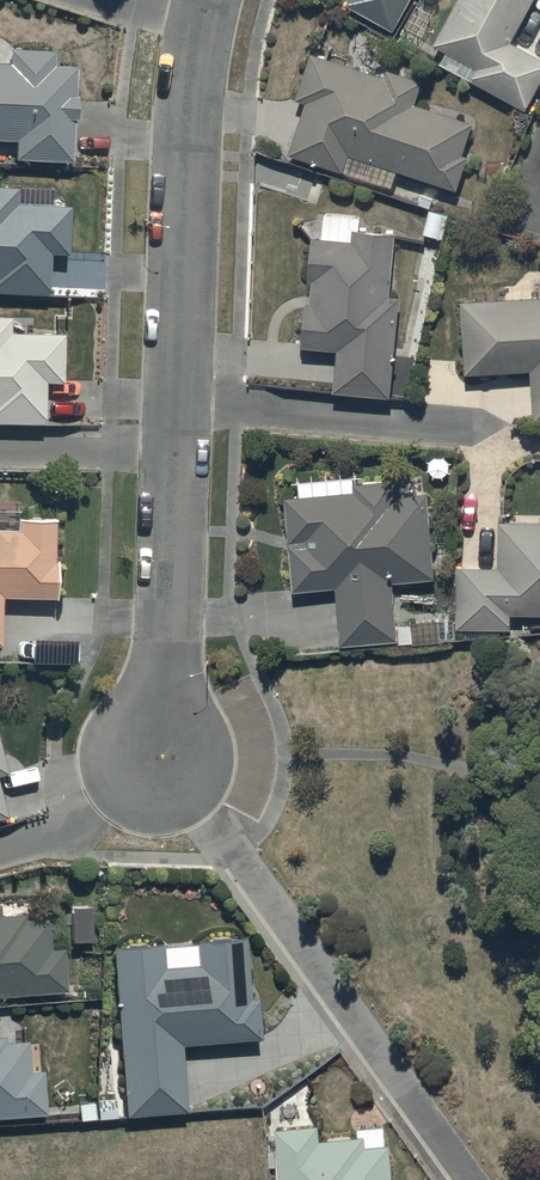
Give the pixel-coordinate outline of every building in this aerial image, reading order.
[(347,1),(394,25),(407,0),(347,0),(347,1)] [(469,75),(526,105),(539,77),(539,53),(510,37),(530,0),(453,0),(433,38),(476,60),(469,75)] [(13,136),(13,155),(72,155),(72,114),(75,114),(75,89),(73,89),(73,60),(53,60),(53,45),(10,45),(10,59),(0,59),(0,135),(13,136)] [(471,117),(415,99),(420,75),(384,64),(382,71),(310,48),(295,96),(304,99),(287,150),(392,184),(398,166),(455,184),(466,150),(461,148),(471,117)] [(0,182),(0,288),(50,289),(51,248),(67,248),(67,201),(35,201),(36,188),(17,188),(17,182),(0,182)] [(390,390),(398,292),(388,290),(393,227),(358,224),(359,211),(323,208),(321,234),(311,233),(308,277),(312,277),(310,299),(306,299),(302,341),(338,344),(334,385),(390,390)] [(463,297),(466,369),(530,367),(532,414),(539,414),(539,292),(463,297)] [(0,312),(0,419),(44,420),(44,379),(63,379),(63,328),(35,328),(35,318),(11,318),(11,312),(0,312)] [(395,620),(393,576),(431,574),(427,490),(424,490),(423,478),(395,480),(395,476),(353,478),(352,469),(298,472),(299,492),(285,493),(290,584),(336,582),(339,640),(397,637),(398,640),(413,639),(411,619),(395,620)] [(52,516),(17,514),(17,525),(0,525),(0,639),(1,639),(0,593),(56,593),(55,555),(53,555),(52,516)] [(499,516),(498,562),(454,563),(454,625),(511,624),(510,610),(539,610),(539,516),(499,516)] [(66,987),(63,944),(51,945),(49,915),(26,917),(26,909),(0,911),(0,992),(66,987)] [(161,938),(112,942),(124,1112),(185,1107),(180,1042),(258,1036),(255,995),(249,996),(244,931),(196,934),(198,962),(194,962),(192,939),(165,941),(167,965),(163,965),(161,938)] [(46,1110),(43,1066),(28,1067),(26,1036),(4,1037),(4,1032),(0,1032),(0,1113),(46,1110)] [(391,1140),(386,1140),(384,1121),(356,1124),(356,1132),(318,1135),(317,1121),(275,1125),(277,1147),(268,1148),(269,1164),(279,1164),(281,1179),(393,1179),(391,1140)]
